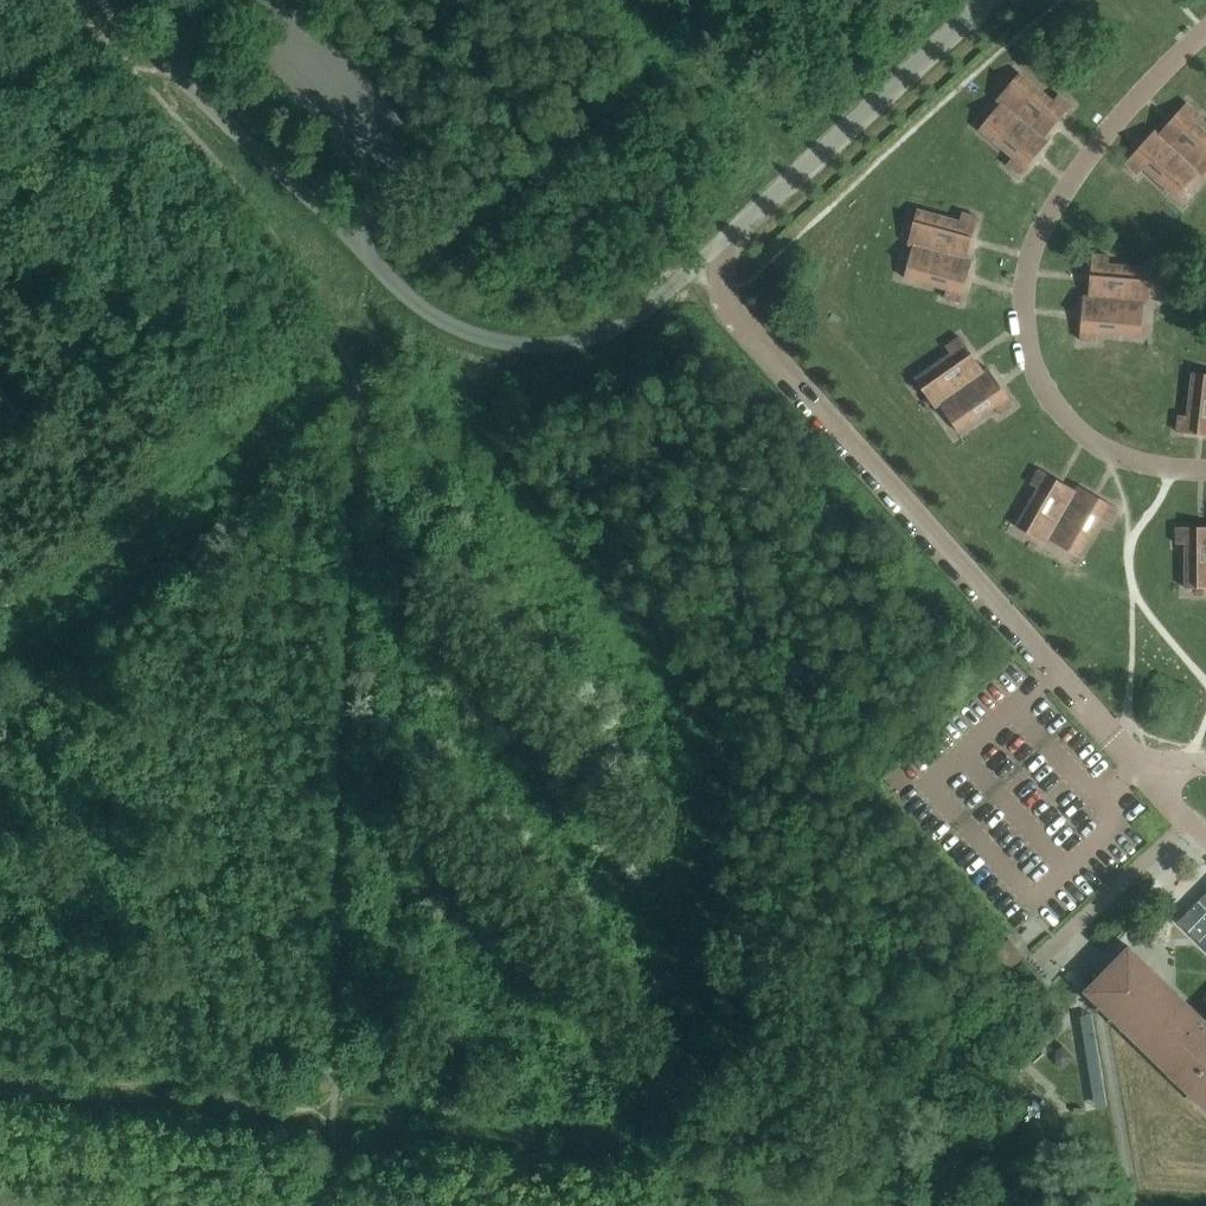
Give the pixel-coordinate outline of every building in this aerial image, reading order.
[(1048,141),(1048,140),(1043,136),(1064,112),(1065,112),(1072,105),(1071,104),(1065,111),(1054,101),(1059,94),(1053,100),(1019,72),(1019,73),(1020,74),(1008,88),(1010,90),(1001,101),(998,98),(997,99),(1048,141)] [(1048,141),(997,99),(1004,106),(995,117),(993,115),(981,128),(980,127),(979,129),(1013,157),(1007,163),(1008,164),(1013,157),(1025,167),(1019,174),(1020,174),(1027,167),(1025,166),(1046,141),(1047,142),(1048,141)] [(1154,131),(1203,175),(1200,171),(1205,165),(1205,131),(1194,120),(1199,114),(1199,113),(1193,119),(1182,109),(1188,103),(1187,102),(1180,110),(1181,111),(1160,135),(1154,130),(1154,131)] [(1203,175),(1154,131),(1155,132),(1133,156),(1132,155),(1125,163),(1126,164),(1132,157),(1143,167),(1137,173),(1138,174),(1144,168),(1176,197),(1177,196),(1176,195),(1188,182),(1186,180),(1195,169),(1203,176),(1203,175)] [(908,242),(908,243),(972,260),(972,259),(966,258),(974,226),(976,227),(978,217),(977,217),(975,225),(960,221),(963,213),(962,212),(959,221),(917,209),(917,211),(918,211),(914,229),(917,229),(913,243),(908,242)] [(972,261),(972,260),(908,243),(917,246),(914,260),(911,259),(906,276),(905,276),(904,277),(946,289),(944,297),(945,298),(947,289),(962,293),(959,301),(960,302),(963,292),(962,292),(970,260),(972,261)] [(1084,296),(1149,302),(1145,301),(1146,287),(1149,287),(1151,269),(1152,269),(1152,268),(1109,264),(1109,255),(1108,255),(1108,264),(1093,263),(1094,254),(1092,254),(1092,264),(1093,264),(1090,296),(1084,296)] [(1149,302),(1084,296),(1083,297),(1085,297),(1082,330),(1081,329),(1080,339),(1081,340),(1082,331),(1096,332),(1096,341),(1097,341),(1097,332),(1141,336),(1141,335),(1140,335),(1141,316),(1138,316),(1139,302),(1149,303),(1149,302)] [(989,368),(988,369),(983,372),(964,345),(966,345),(960,336),(959,337),(964,344),(952,353),(947,345),(946,346),(951,353),(915,378),(916,379),(917,378),(927,393),(930,392),(938,403),(934,406),(935,406),(989,369),(989,368)] [(989,369),(935,406),(935,407),(943,401),(951,413),(949,415),(959,430),(958,431),(959,432),(995,407),(1000,414),(1000,413),(996,406),(1008,398),(1013,405),(1014,404),(1008,396),(1007,397),(988,370),(989,369)] [(1194,374),(1194,372),(1193,372),(1188,416),(1179,415),(1179,416),(1187,417),(1186,432),(1177,431),(1177,432),(1187,433),(1187,431),(1205,433),(1205,375),(1194,374)] [(1046,543),(1079,486),(1075,492),(1047,475),(1048,474),(1039,469),(1039,470),(1046,474),(1039,487),(1031,483),(1031,484),(1038,488),(1016,526),(1017,527),(1018,525),(1034,534),(1035,532),(1048,539),(1046,543)] [(1079,486),(1046,543),(1047,544),(1052,535),(1064,542),(1062,545),(1078,554),(1077,555),(1079,556),(1100,518),(1108,522),(1109,521),(1101,517),(1109,504),(1116,509),(1117,508),(1108,503),(1107,504),(1079,488),(1080,486),(1079,486)] [(1187,528),(1187,527),(1177,527),(1177,528),(1185,528),(1185,543),(1177,542),(1177,544),(1185,544),(1185,587),(1187,587),(1187,586),(1205,586),(1205,583),(1205,528),(1187,528)] [(1195,938),(1203,946),(1205,949),(1205,892),(1178,921),(1195,938)] [(1085,991),(1205,1109),(1205,1022),(1129,946),(1104,972),(1101,969),(1096,968),(1092,969),(1089,972),(1086,975),(1086,980),(1086,984),(1089,987),(1085,991)]
